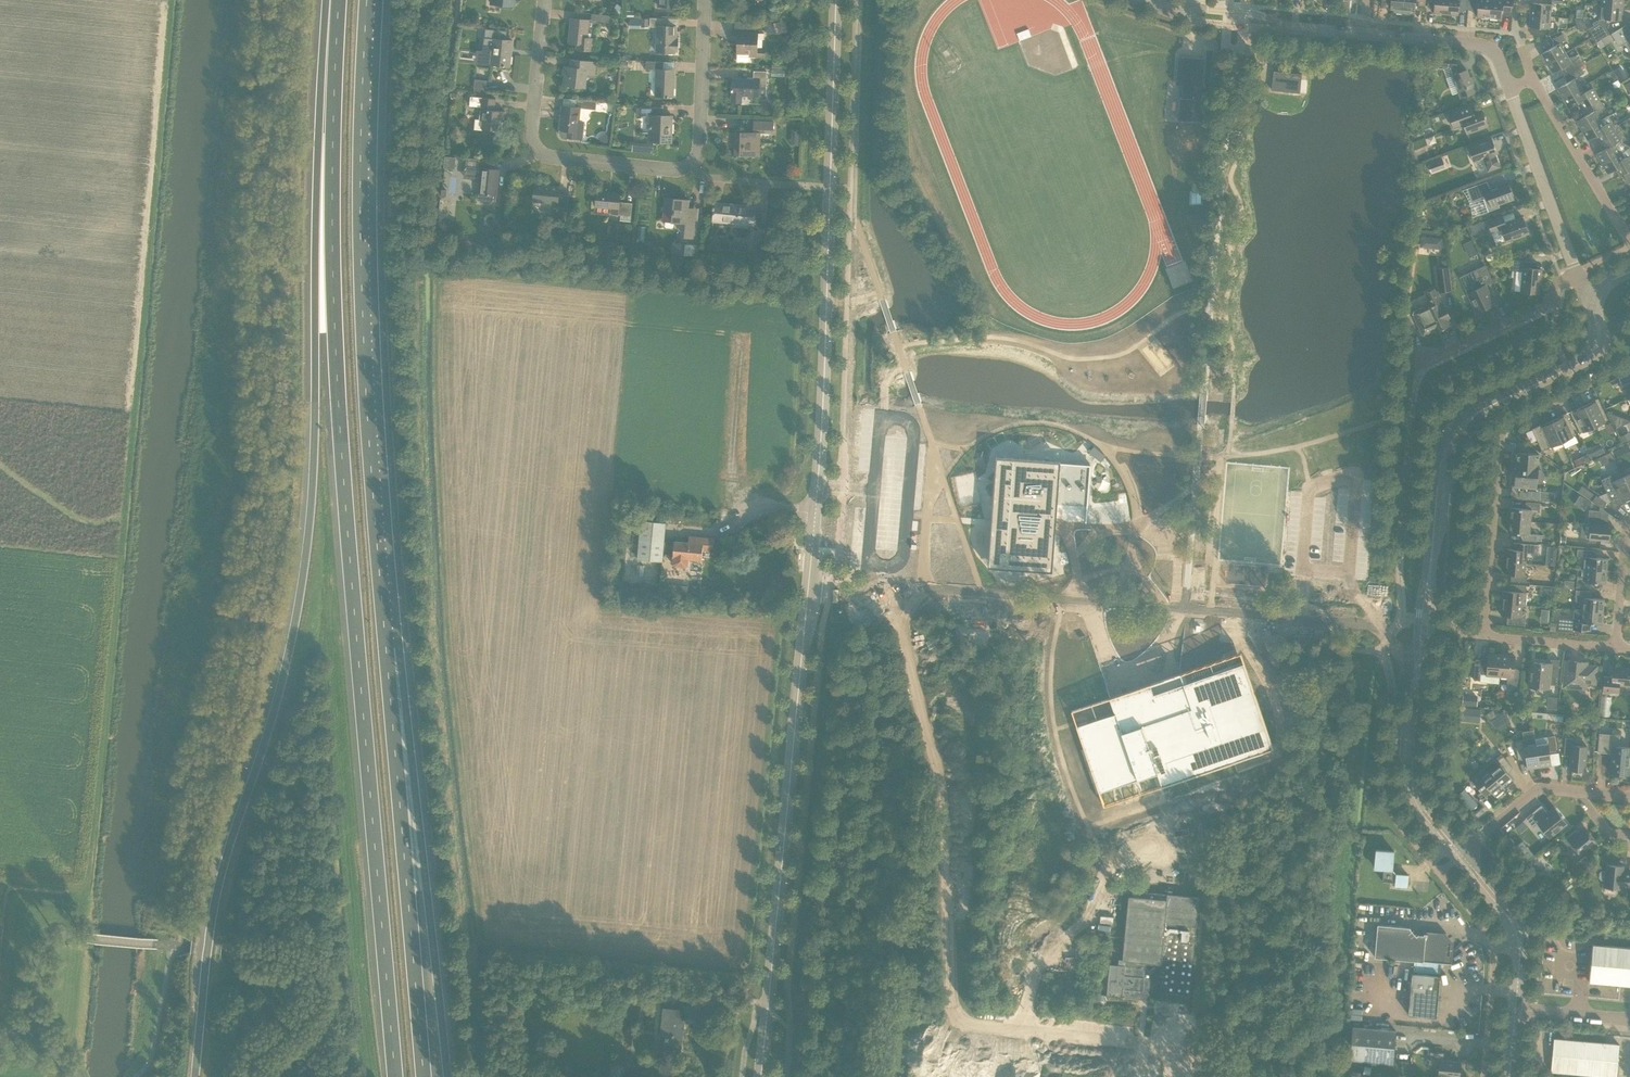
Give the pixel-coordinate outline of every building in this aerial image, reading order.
[(659,6),(666,7),(666,9),(668,11),(673,11),(675,9),(675,7),(677,7),(677,0),(659,0),(659,6)] [(1402,13),(1403,0),(1382,0),(1382,2),(1391,3),(1390,10),(1395,10),(1396,13),(1402,13)] [(1402,13),(1409,14),(1411,11),(1415,12),(1416,5),(1425,6),(1425,0),(1403,0),(1402,13)] [(1427,6),(1434,7),(1433,13),(1446,14),(1447,0),(1428,0),(1427,6)] [(1469,0),(1447,0),(1446,14),(1458,16),(1459,9),(1468,10),(1469,0)] [(1489,18),(1491,0),(1469,0),(1468,10),(1477,11),(1477,17),(1489,18)] [(1489,18),(1502,19),(1503,7),(1512,8),(1512,0),(1491,0),(1489,18)] [(1530,15),(1551,17),(1552,4),(1531,3),(1530,15)] [(619,15),(624,8),(619,5),(615,13),(619,15)] [(1621,20),(1622,7),(1602,5),(1600,20),(1601,21),(1606,29),(1606,19),(1621,20)] [(592,20),(609,22),(610,16),(592,14),(592,20)] [(1551,17),(1530,15),(1529,27),(1550,29),(1551,17)] [(571,18),(569,43),(577,44),(577,49),(592,51),(594,38),(588,38),(590,20),(571,18)] [(679,40),(676,40),(676,26),(669,26),(670,19),(651,18),(650,27),(658,27),(657,52),(675,53),(675,51),(678,51),(679,40)] [(1584,18),(1578,18),(1574,18),(1577,26),(1584,22),(1584,18)] [(784,20),(777,22),(779,31),(786,29),(784,20)] [(1609,34),(1606,29),(1601,21),(1600,20),(1593,24),(1594,26),(1588,29),(1596,42),(1609,34)] [(1577,26),(1580,31),(1587,27),(1584,22),(1577,26)] [(1629,42),(1629,32),(1626,25),(1611,34),(1619,47),(1629,41),(1629,42)] [(1013,39),(1023,36),(1020,28),(1011,31),(1013,39)] [(491,65),(510,66),(513,41),(506,40),(507,31),(486,29),(484,52),(492,53),(491,65)] [(732,30),(732,39),(737,39),(737,53),(738,53),(737,61),(749,62),(749,57),(766,57),(766,47),(758,47),(758,33),(747,33),(747,30),(732,30)] [(1541,54),(1547,64),(1565,53),(1560,43),(1566,40),(1563,34),(1552,41),(1555,46),(1541,54)] [(1569,69),(1571,72),(1580,66),(1584,64),(1580,57),(1577,59),(1576,56),(1569,58),(1565,53),(1547,64),(1553,74),(1567,65),(1569,69)] [(1461,98),(1475,93),(1467,70),(1457,74),(1455,68),(1456,68),(1456,60),(1433,58),(1432,69),(1438,69),(1438,66),(1450,67),(1453,75),(1452,76),(1461,98)] [(594,75),(596,62),(571,60),(571,68),(566,67),(565,85),(585,87),(586,74),(594,75)] [(656,96),(674,97),(675,70),(663,70),(664,61),(646,61),(646,69),(657,70),(656,96)] [(1557,89),(1563,99),(1582,88),(1576,78),(1584,73),(1580,66),(1571,72),(1567,74),(1571,81),(1557,89)] [(732,79),(732,102),(741,102),(741,95),(759,95),(760,87),(767,87),(767,71),(754,71),(753,79),(732,79)] [(1306,94),(1307,80),(1301,80),(1302,74),(1273,71),(1271,90),(1306,94)] [(474,88),(487,89),(488,80),(475,79),(474,88)] [(1582,88),(1563,99),(1569,109),(1580,102),(1584,108),(1586,107),(1591,104),(1599,99),(1593,88),(1584,92),(1582,88)] [(496,99),(483,98),(483,97),(471,96),(470,106),(482,107),(480,119),(476,119),(474,129),(482,130),(482,129),(500,130),(501,119),(504,119),(505,112),(495,111),(496,99)] [(1577,122),(1582,131),(1601,120),(1598,115),(1605,108),(1599,99),(1591,104),(1595,111),(1577,122)] [(591,109),(595,109),(596,102),(577,100),(576,107),(563,106),(560,133),(560,136),(562,138),(564,139),(567,139),(567,137),(582,139),(584,139),(586,121),(580,120),(582,108),(591,109)] [(762,105),(762,113),(770,114),(771,105),(762,105)] [(1463,125),(1467,134),(1487,126),(1481,111),(1473,114),(1471,106),(1449,114),(1454,128),(1463,125)] [(650,141),(672,142),(673,116),(662,115),(663,108),(641,107),(641,108),(637,107),(637,114),(641,115),(651,116),(650,141)] [(1601,120),(1582,131),(1588,141),(1602,133),(1605,139),(1620,130),(1616,124),(1614,125),(1612,122),(1609,116),(1601,120)] [(735,132),(734,155),(759,155),(760,133),(764,133),(764,129),(773,130),(773,122),(754,121),(753,133),(735,132)] [(1602,164),(1629,148),(1629,146),(1623,142),(1626,139),(1621,131),(1620,130),(1605,139),(1609,144),(1606,146),(1606,149),(1596,154),(1602,164)] [(606,134),(599,139),(603,144),(610,139),(606,134)] [(1483,159),(1488,172),(1500,167),(1495,154),(1497,154),(1492,139),(1468,148),(1473,163),(1483,159)] [(1602,164),(1608,174),(1616,169),(1620,176),(1629,170),(1629,148),(1602,164)] [(444,167),(455,168),(456,157),(446,156),(444,167)] [(466,167),(465,177),(481,179),(479,193),(478,200),(496,202),(496,195),(499,170),(491,170),(492,162),(482,161),(482,159),(467,158),(467,161),(466,167)] [(1436,161),(1429,163),(1432,172),(1439,170),(1436,161)] [(792,175),(792,172),(792,167),(784,167),(783,171),(783,174),(792,175)] [(1472,187),(1467,189),(1472,203),(1477,201),(1483,199),(1488,212),(1499,207),(1498,205),(1514,199),(1507,182),(1489,189),(1486,182),(1472,187)] [(534,185),(533,201),(551,202),(551,207),(558,208),(557,219),(567,220),(569,195),(559,194),(560,187),(534,185)] [(611,214),(632,216),(633,203),(620,202),(621,193),(598,191),(596,207),(611,208),(611,214)] [(685,237),(695,238),(698,215),(688,214),(689,200),(666,197),(664,221),(666,221),(665,226),(667,227),(672,228),(674,226),(675,222),(686,223),(685,237)] [(756,207),(731,204),(714,203),(712,221),(729,223),(754,225),(754,230),(762,231),(764,213),(756,212),(756,207)] [(1502,229),(1506,242),(1528,233),(1522,217),(1505,223),(1503,216),(1487,222),(1491,233),(1502,229)] [(439,224),(444,229),(447,225),(442,220),(439,224)] [(1420,247),(1441,249),(1443,238),(1421,235),(1420,247)] [(1472,240),(1463,244),(1465,248),(1473,244),(1472,240)] [(685,244),(684,254),(698,256),(699,245),(685,244)] [(779,256),(788,256),(789,247),(780,247),(779,256)] [(1541,280),(1542,270),(1529,268),(1529,262),(1513,261),(1512,271),(1523,272),(1521,292),(1538,293),(1539,280),(1541,280)] [(1476,313),(1495,304),(1485,283),(1492,280),(1485,266),(1460,278),(1476,313)] [(1436,269),(1439,293),(1452,291),(1449,267),(1436,269)] [(1450,326),(1439,303),(1441,302),(1434,289),(1427,293),(1426,295),(1432,308),(1426,311),(1426,310),(1423,309),(1412,314),(1411,317),(1415,325),(1417,324),(1423,336),(1435,330),(1436,332),(1450,326)] [(1619,378),(1611,382),(1614,387),(1621,384),(1619,378)] [(1585,407),(1594,427),(1608,420),(1598,398),(1591,401),(1592,404),(1585,407)] [(1594,427),(1585,407),(1578,411),(1576,408),(1570,411),(1580,433),(1594,427)] [(1560,419),(1553,422),(1562,442),(1565,448),(1579,441),(1576,435),(1566,413),(1559,416),(1560,419)] [(1616,428),(1627,423),(1611,417),(1616,428)] [(1562,442),(1553,422),(1545,426),(1544,423),(1532,429),(1542,451),(1562,442)] [(1626,435),(1620,438),(1623,443),(1628,440),(1626,435)] [(1101,462),(1106,456),(1094,446),(1089,452),(1101,462)] [(1593,449),(1588,452),(1591,458),(1596,456),(1593,449)] [(1611,452),(1598,458),(1600,462),(1613,456),(1611,452)] [(1516,475),(1544,477),(1545,475),(1544,472),(1542,471),(1540,469),(1538,469),(1539,455),(1515,453),(1514,467),(1516,467),(1516,475)] [(991,526),(988,567),(1053,571),(1053,570),(1057,518),(1062,519),(1067,521),(1087,523),(1088,510),(1091,465),(1061,462),(1061,461),(1045,460),(996,456),(992,520),(996,520),(996,526),(995,526),(995,527),(991,526)] [(1544,480),(1544,477),(1516,475),(1515,483),(1512,483),(1512,490),(1523,491),(1522,500),(1539,501),(1541,488),(1536,488),(1537,484),(1539,484),(1541,483),(1543,481),(1544,480)] [(1624,477),(1614,481),(1611,475),(1601,480),(1614,508),(1627,502),(1626,500),(1629,498),(1629,490),(1624,477)] [(1580,495),(1577,499),(1586,505),(1589,501),(1580,495)] [(1607,502),(1596,495),(1592,501),(1603,508),(1607,502)] [(1509,520),(1531,522),(1532,510),(1539,510),(1540,503),(1526,502),(1526,509),(1511,508),(1509,520)] [(1588,524),(1587,538),(1609,540),(1611,526),(1604,525),(1605,519),(1600,518),(1601,512),(1589,511),(1588,524)] [(638,558),(663,561),(667,522),(642,520),(638,558)] [(1531,522),(1509,520),(1508,533),(1524,534),(1523,541),(1537,542),(1537,535),(1530,534),(1531,522)] [(1575,542),(1576,532),(1567,532),(1567,542),(1575,542)] [(689,559),(702,560),(703,551),(714,552),(715,538),(690,536),(690,542),(675,541),(673,557),(674,557),(673,564),(675,566),(686,567),(689,566),(689,559)] [(1538,545),(1514,543),(1513,550),(1507,549),(1506,562),(1526,563),(1527,553),(1537,554),(1538,545)] [(1585,569),(1607,571),(1608,559),(1593,558),(1593,551),(1577,549),(1577,556),(1586,557),(1585,569)] [(1526,563),(1506,562),(1505,574),(1511,575),(1511,581),(1527,583),(1527,576),(1525,576),(1526,563)] [(1607,571),(1585,569),(1585,577),(1577,576),(1576,588),(1590,589),(1590,582),(1606,584),(1607,571)] [(1502,603),(1522,605),(1522,604),(1526,605),(1527,592),(1526,592),(1526,586),(1510,585),(1510,591),(1503,591),(1502,603)] [(1582,610),(1603,612),(1604,600),(1589,598),(1590,591),(1576,590),(1575,597),(1576,597),(1576,599),(1580,603),(1582,603),(1582,610)] [(1522,605),(1502,603),(1501,615),(1508,616),(1507,624),(1525,626),(1526,612),(1521,612),(1522,605)] [(1603,612),(1582,610),(1575,609),(1574,620),(1560,619),(1559,629),(1586,631),(1587,623),(1602,624),(1603,612)] [(1247,641),(1262,651),(1268,642),(1253,631),(1247,641)] [(1500,676),(1502,655),(1488,654),(1488,662),(1482,662),(1482,661),(1480,660),(1477,659),(1475,661),(1473,680),(1480,681),(1480,674),(1486,675),(1500,676)] [(1502,655),(1500,676),(1507,677),(1507,685),(1519,686),(1521,671),(1514,671),(1515,657),(1502,655)] [(1551,660),(1550,664),(1535,662),(1534,678),(1530,677),(1529,687),(1549,689),(1549,685),(1558,685),(1560,660),(1551,660)] [(1566,661),(1565,675),(1568,675),(1567,687),(1585,688),(1585,683),(1595,683),(1596,667),(1582,666),(1582,662),(1566,661)] [(1096,702),(1073,710),(1078,725),(1101,791),(1157,771),(1162,785),(1273,747),(1244,662),(1184,682),(1181,673),(1110,697),(1105,681),(1090,686),(1096,702)] [(1619,695),(1620,684),(1629,685),(1629,669),(1613,668),(1612,677),(1605,676),(1603,693),(1619,695)] [(1463,694),(1462,705),(1476,706),(1477,696),(1463,694)] [(1459,708),(1458,720),(1470,721),(1471,709),(1459,708)] [(1493,710),(1485,715),(1489,720),(1496,716),(1493,710)] [(1628,775),(1629,755),(1629,748),(1619,747),(1620,736),(1599,734),(1598,752),(1612,753),(1610,773),(1628,775)] [(1460,735),(1454,739),(1460,746),(1465,741),(1460,735)] [(1536,745),(1539,767),(1552,765),(1550,754),(1557,753),(1555,736),(1547,737),(1548,744),(1536,745)] [(1570,770),(1585,771),(1587,747),(1572,745),(1573,738),(1565,738),(1564,756),(1571,756),(1570,770)] [(1527,769),(1539,767),(1536,745),(1535,739),(1516,742),(1518,759),(1525,758),(1527,769)] [(1491,772),(1505,788),(1514,781),(1507,772),(1512,767),(1501,754),(1486,766),(1491,772)] [(1505,788),(1491,772),(1486,766),(1477,774),(1471,779),(1482,793),(1488,788),(1495,797),(1505,788)] [(1464,789),(1457,795),(1466,805),(1472,799),(1464,789)] [(1566,824),(1555,809),(1549,814),(1541,805),(1525,818),(1533,828),(1538,824),(1549,838),(1566,824)] [(1595,841),(1586,830),(1581,835),(1577,829),(1563,841),(1571,850),(1574,847),(1580,854),(1595,841)] [(1392,870),(1394,852),(1376,850),(1374,868),(1384,869),(1382,882),(1396,883),(1395,886),(1407,888),(1408,876),(1396,875),(1392,870)] [(1539,863),(1534,858),(1529,862),(1533,867),(1539,863)] [(1623,867),(1607,865),(1606,872),(1604,871),(1602,873),(1602,878),(1603,879),(1605,880),(1605,887),(1621,889),(1621,888),(1629,888),(1629,873),(1622,873),(1623,867)] [(1190,925),(1192,895),(1120,892),(1116,963),(1102,963),(1100,995),(1142,997),(1143,976),(1141,976),(1141,971),(1137,971),(1138,961),(1156,962),(1158,924),(1169,925),(1169,924),(1190,925)] [(1417,936),(1410,928),(1378,925),(1375,957),(1452,964),(1452,963),(1450,963),(1451,943),(1444,935),(1424,933),(1424,934),(1419,934),(1417,936)] [(1629,986),(1629,948),(1592,944),(1589,982),(1629,986)] [(1409,1015),(1436,1018),(1440,976),(1412,974),(1409,1015)] [(1100,994),(1090,992),(1089,1000),(1099,1001),(1100,994)] [(700,1020),(701,1007),(685,1005),(684,1011),(665,1009),(662,1045),(682,1046),(683,1031),(684,1031),(685,1020),(686,1020),(686,1019),(700,1020)] [(1350,1060),(1393,1064),(1396,1031),(1353,1027),(1350,1060)] [(1551,1072),(1609,1076),(1616,1076),(1619,1045),(1554,1039),(1554,1041),(1552,1061),(1551,1072)] [(1442,1076),(1459,1076),(1461,1062),(1443,1061),(1444,1053),(1430,1052),(1429,1065),(1440,1066),(1439,1076),(1442,1076)] [(1362,1073),(1369,1074),(1370,1067),(1364,1066),(1362,1073)]
